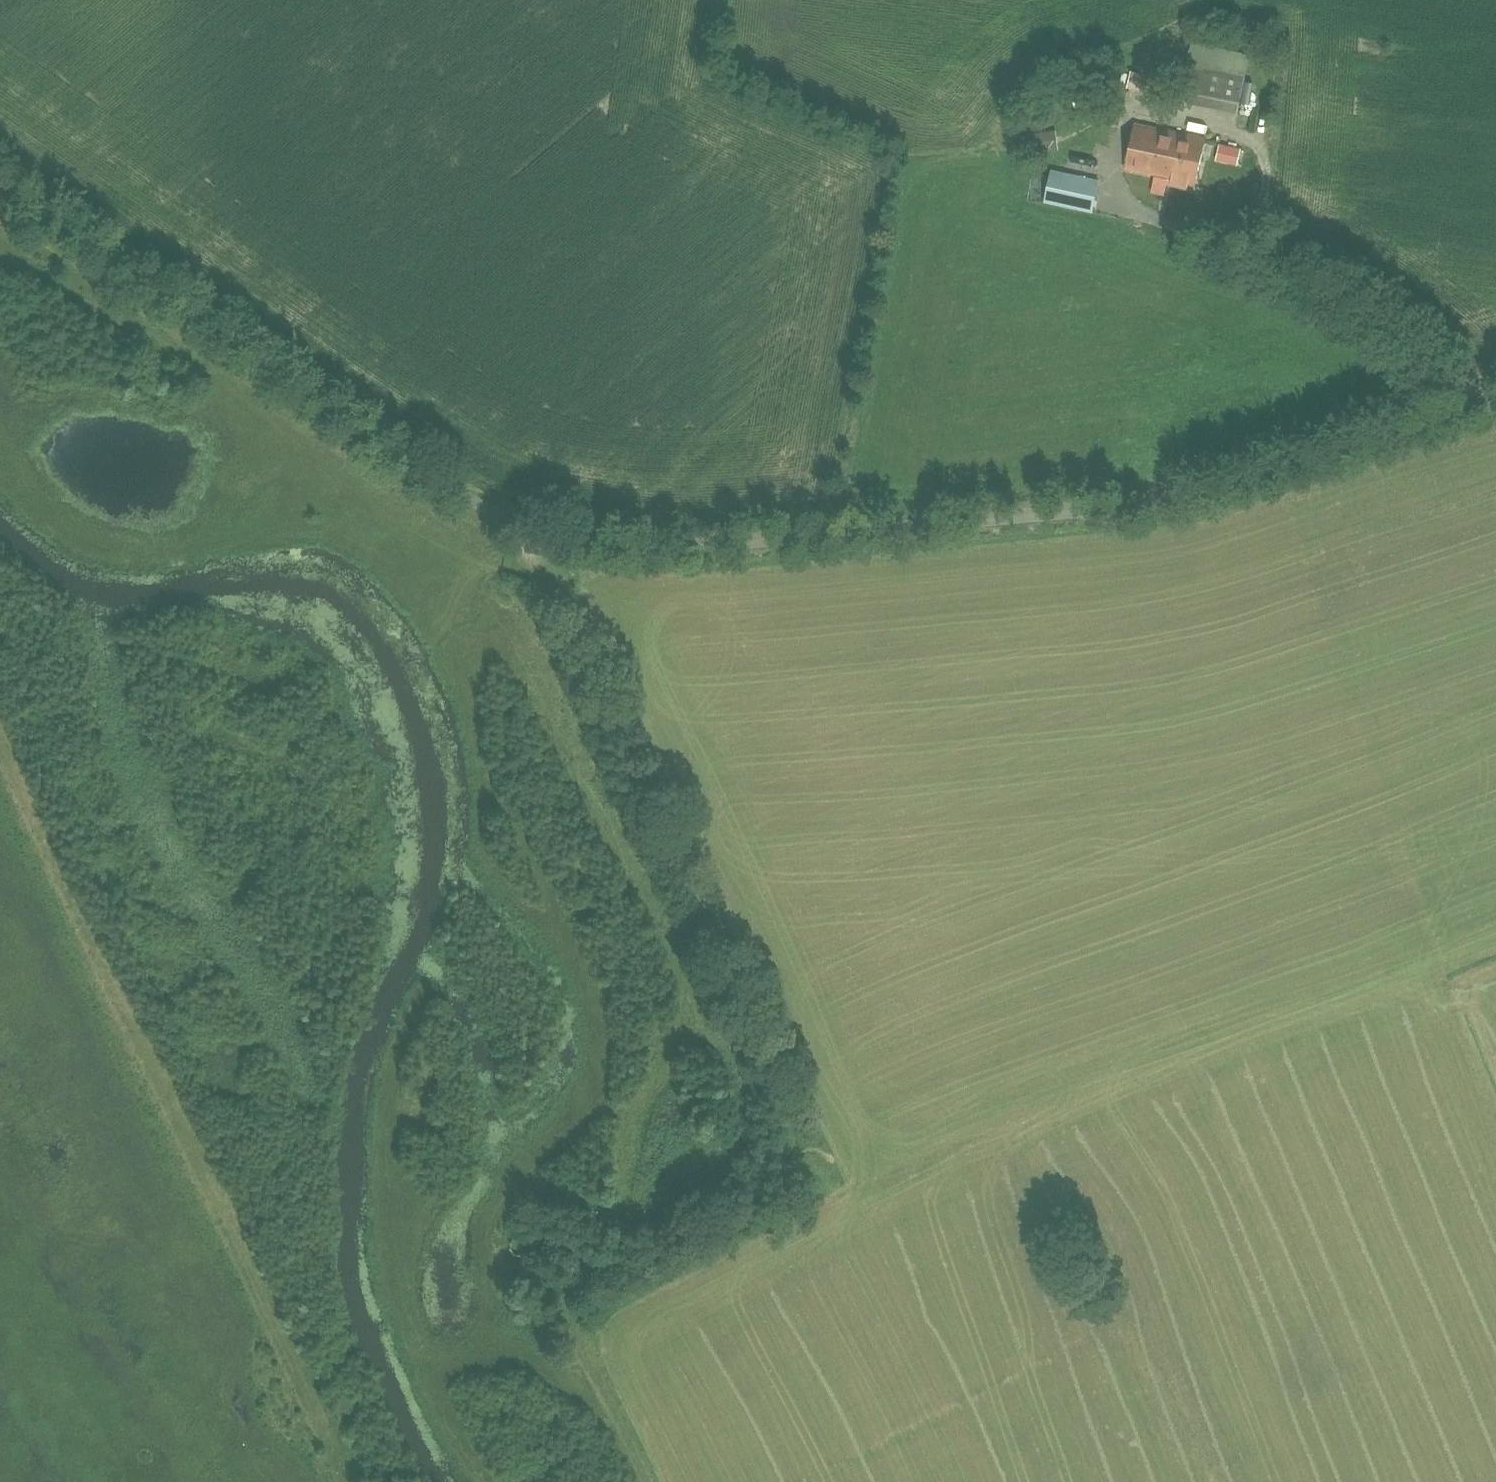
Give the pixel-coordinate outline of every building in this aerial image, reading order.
[(1238,113),(1246,78),(1250,55),(1191,43),(1187,65),(1179,100),(1238,113)] [(1196,185),(1206,138),(1135,123),(1125,169),(1155,175),(1155,177),(1172,180),(1171,186),(1187,189),(1188,184),(1196,185)] [(1033,133),(1035,151),(1047,150),(1045,132),(1033,133)] [(1238,164),(1241,149),(1220,144),(1216,160),(1238,164)] [(1092,212),(1099,180),(1052,170),(1045,201),(1092,212)]
